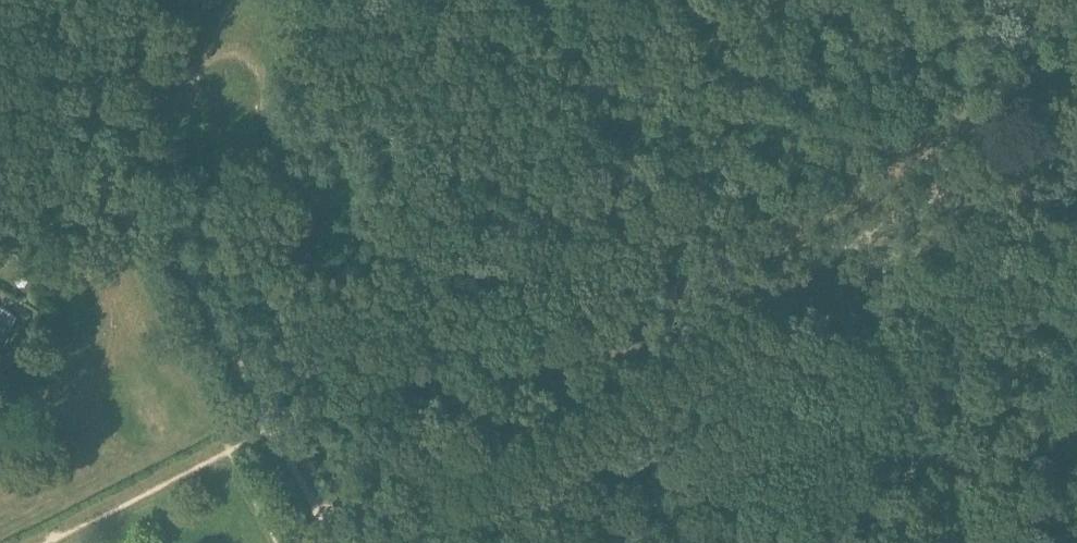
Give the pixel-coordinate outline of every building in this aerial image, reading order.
[(12,324),(0,316),(0,343),(12,324)]
